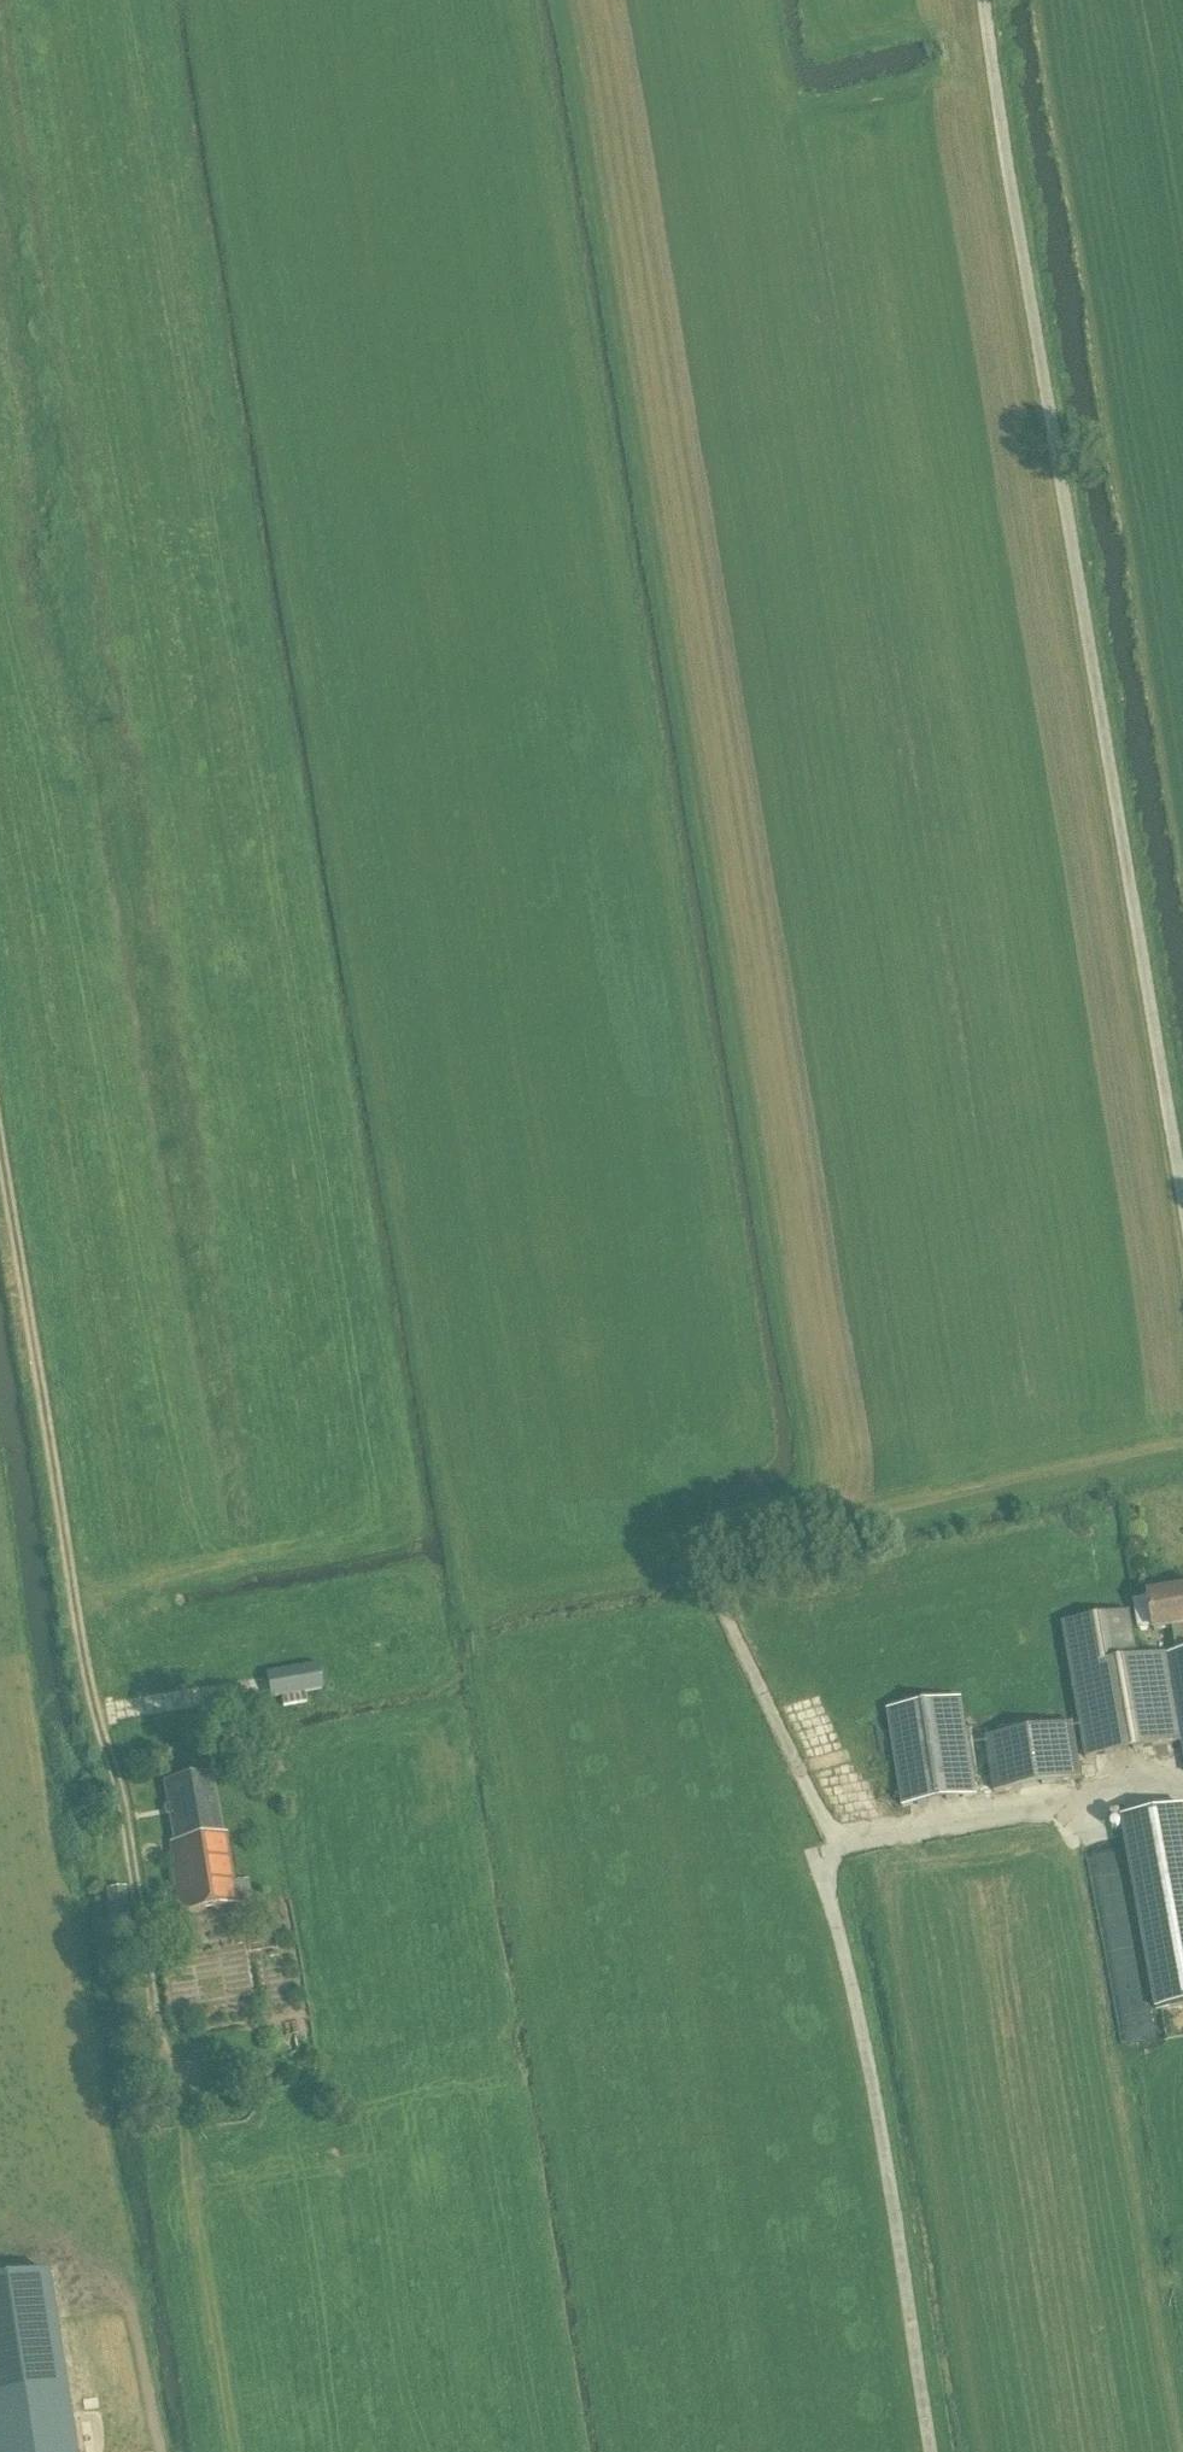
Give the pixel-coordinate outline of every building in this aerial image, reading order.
[(1063,1625),(1085,1759),(1182,1743),(1182,1749),(1182,1590),(1171,1592),(1149,1595),(1149,1598),(1133,1601),(1138,1631),(1154,1628),(1155,1632),(1174,1629),(1178,1655),(1137,1661),(1130,1614),(1106,1618),(1063,1625)] [(271,1699),(322,1691),(318,1664),(267,1673),(271,1699)] [(902,1807),(976,1795),(961,1698),(887,1709),(902,1807)] [(985,1738),(993,1792),(1080,1778),(1072,1724),(985,1738)] [(227,1833),(222,1833),(213,1776),(167,1783),(176,1840),(171,1841),(179,1914),(238,1905),(227,1833)] [(1182,2004),(1182,1808),(1121,1819),(1156,2008),(1182,2004)] [(111,1926),(131,1923),(126,1888),(106,1890),(111,1926)] [(0,2280),(0,2451),(75,2451),(74,2445),(48,2273),(0,2280)]
